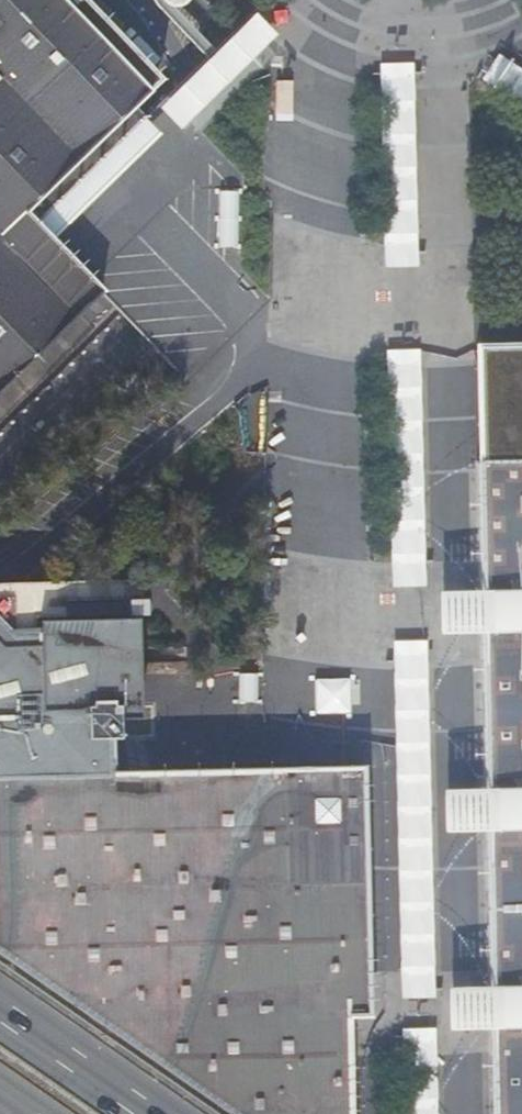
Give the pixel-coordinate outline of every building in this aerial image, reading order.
[(97,290),(20,212),(156,79),(80,0),(0,0),(0,385),(97,290)] [(257,15),(158,109),(181,130),(277,36),(257,15)] [(485,81),(521,106),(521,73),(500,58),(485,81)] [(415,65),(382,66),(387,271),(421,270),(415,65)] [(475,462),(521,461),(521,348),(474,350),(475,462)] [(422,352),(389,352),(394,584),(427,583),(422,352)] [(475,462),(478,596),(486,595),(486,632),(478,632),(482,792),(491,792),(492,829),(483,829),(486,990),(495,989),(496,1026),(488,1026),(489,1113),(521,1113),(521,461),(475,462)] [(273,581),(272,637),(304,638),(305,582),(273,581)] [(345,1010),(365,1010),(358,767),(116,768),(118,625),(25,624),(0,601),(0,1113),(347,1113),(345,1010)] [(429,639),(397,640),(406,997),(437,997),(429,639)] [(406,1027),(408,1113),(441,1113),(439,1027),(406,1027)]
